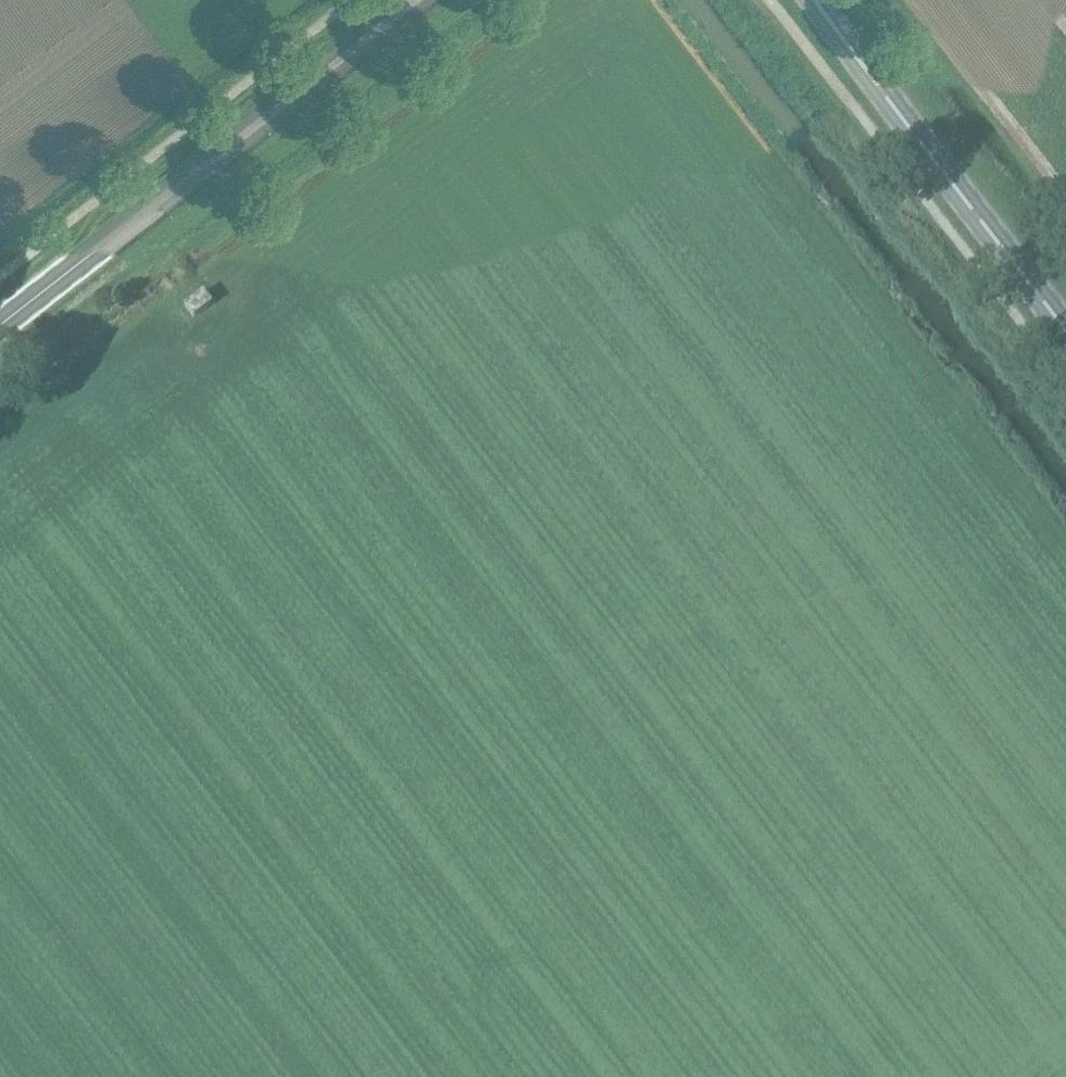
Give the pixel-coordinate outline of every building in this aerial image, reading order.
[(184,307),(193,319),(211,305),(202,294),(184,307)]
